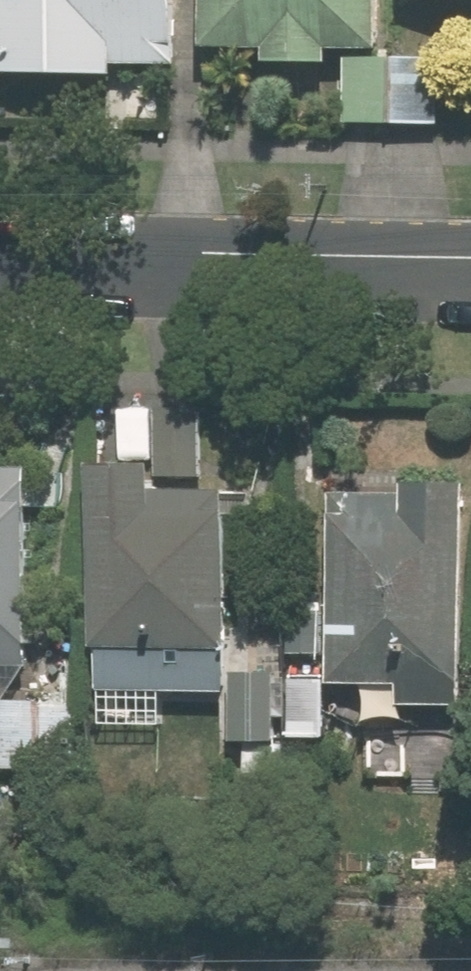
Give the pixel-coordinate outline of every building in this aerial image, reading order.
[(125,59),(187,60),(187,0),(14,0),(13,58),(13,68),(125,69),(125,59)] [(218,41),(276,42),(276,57),(340,58),(340,43),(393,43),(394,0),(219,0),(218,41)] [(397,120),(398,55),(355,54),(355,119),(397,120)] [(446,54),(404,54),(403,119),(445,120),(446,54)] [(109,645),(107,692),(186,696),(186,682),(231,685),(241,481),(205,479),(208,429),(179,427),(180,406),(161,405),(159,451),(107,449),(101,644),(109,645)] [(38,663),(43,458),(0,457),(0,662),(38,663)] [(470,489),(470,477),(409,475),(408,490),(340,488),(334,671),(408,674),(407,695),(464,697),(470,489)] [(248,771),(276,773),(276,756),(283,756),(285,730),(329,733),(332,674),(236,668),(232,735),(250,736),(248,771)] [(16,715),(4,715),(4,763),(84,764),(85,702),(50,702),(50,695),(16,694),(16,715)]
